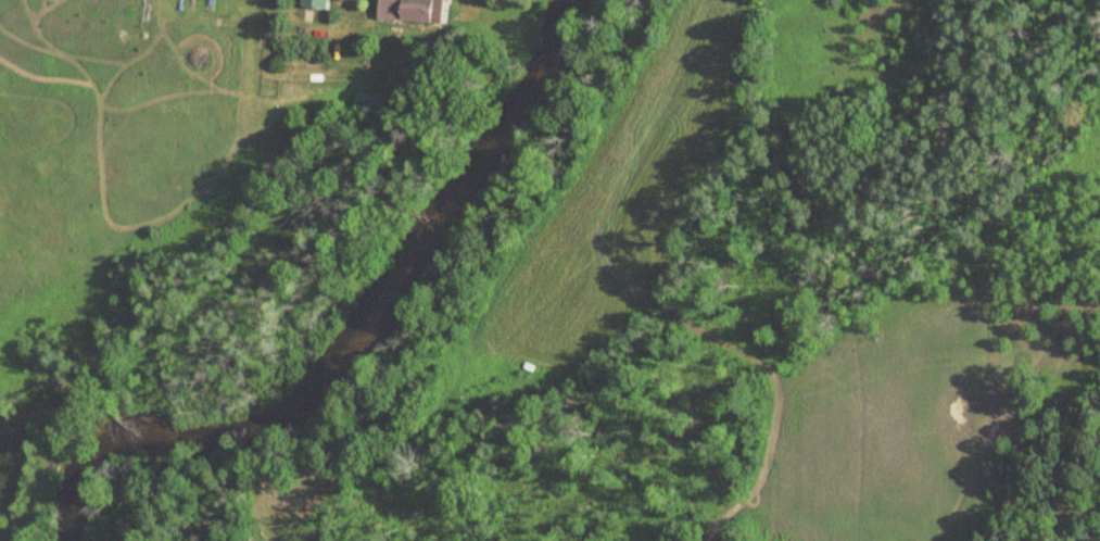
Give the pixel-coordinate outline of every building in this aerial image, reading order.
[(375,20),(435,25),(437,0),(377,0),(375,20)]
